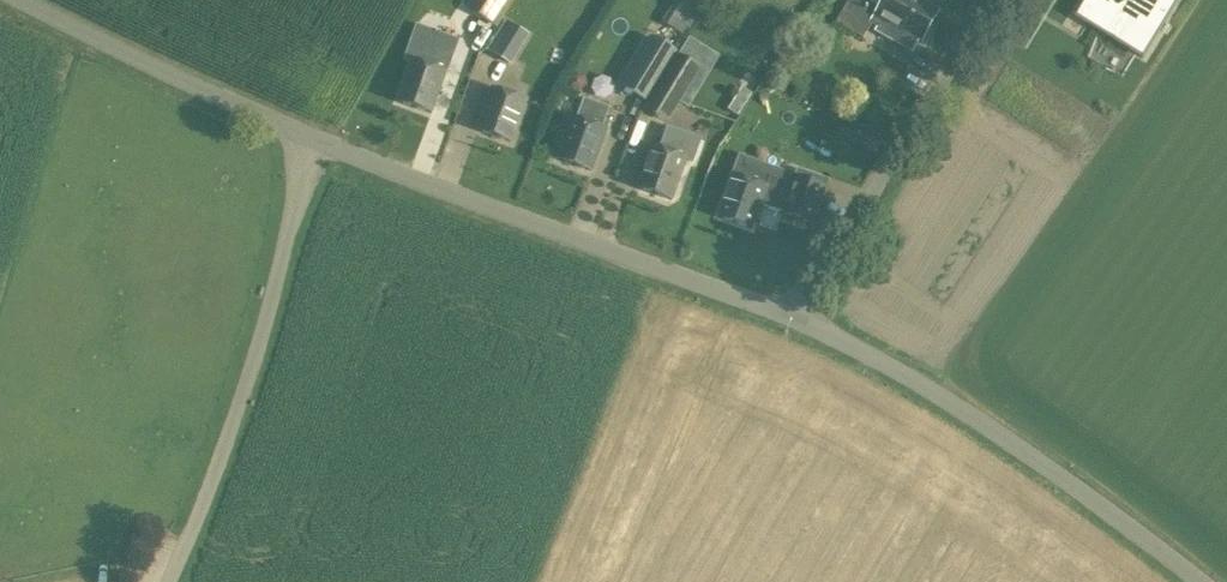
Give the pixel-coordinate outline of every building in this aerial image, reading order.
[(464,7),(496,28),(513,0),(469,0),(464,7)] [(686,34),(702,7),(690,0),(674,0),(663,21),(686,34)] [(870,6),(861,0),(853,0),(839,24),(865,39),(875,23),(882,27),(881,29),(916,49),(921,40),(924,42),(940,13),(918,0),(874,0),(870,6)] [(1153,2),(1150,0),(1143,0),(1142,2),(1135,21),(1135,23),(1137,25),(1140,26),(1164,34),(1183,0),(1154,0),(1153,2)] [(509,64),(528,34),(506,20),(487,50),(509,64)] [(410,57),(395,100),(431,113),(457,40),(432,31),(428,43),(417,39),(411,57),(410,57)] [(646,102),(677,52),(653,37),(622,87),(646,102)] [(667,123),(700,67),(678,54),(645,109),(667,123)] [(491,87),(476,129),(512,141),(526,100),(491,87)] [(571,114),(556,157),(592,170),(607,127),(601,125),(608,105),(583,96),(576,115),(571,114)] [(636,187),(672,200),(693,144),(690,137),(671,130),(664,133),(659,147),(651,144),(636,187)] [(757,160),(738,154),(716,215),(752,228),(761,204),(811,222),(825,184),(795,174),(792,182),(754,169),(757,160)]
